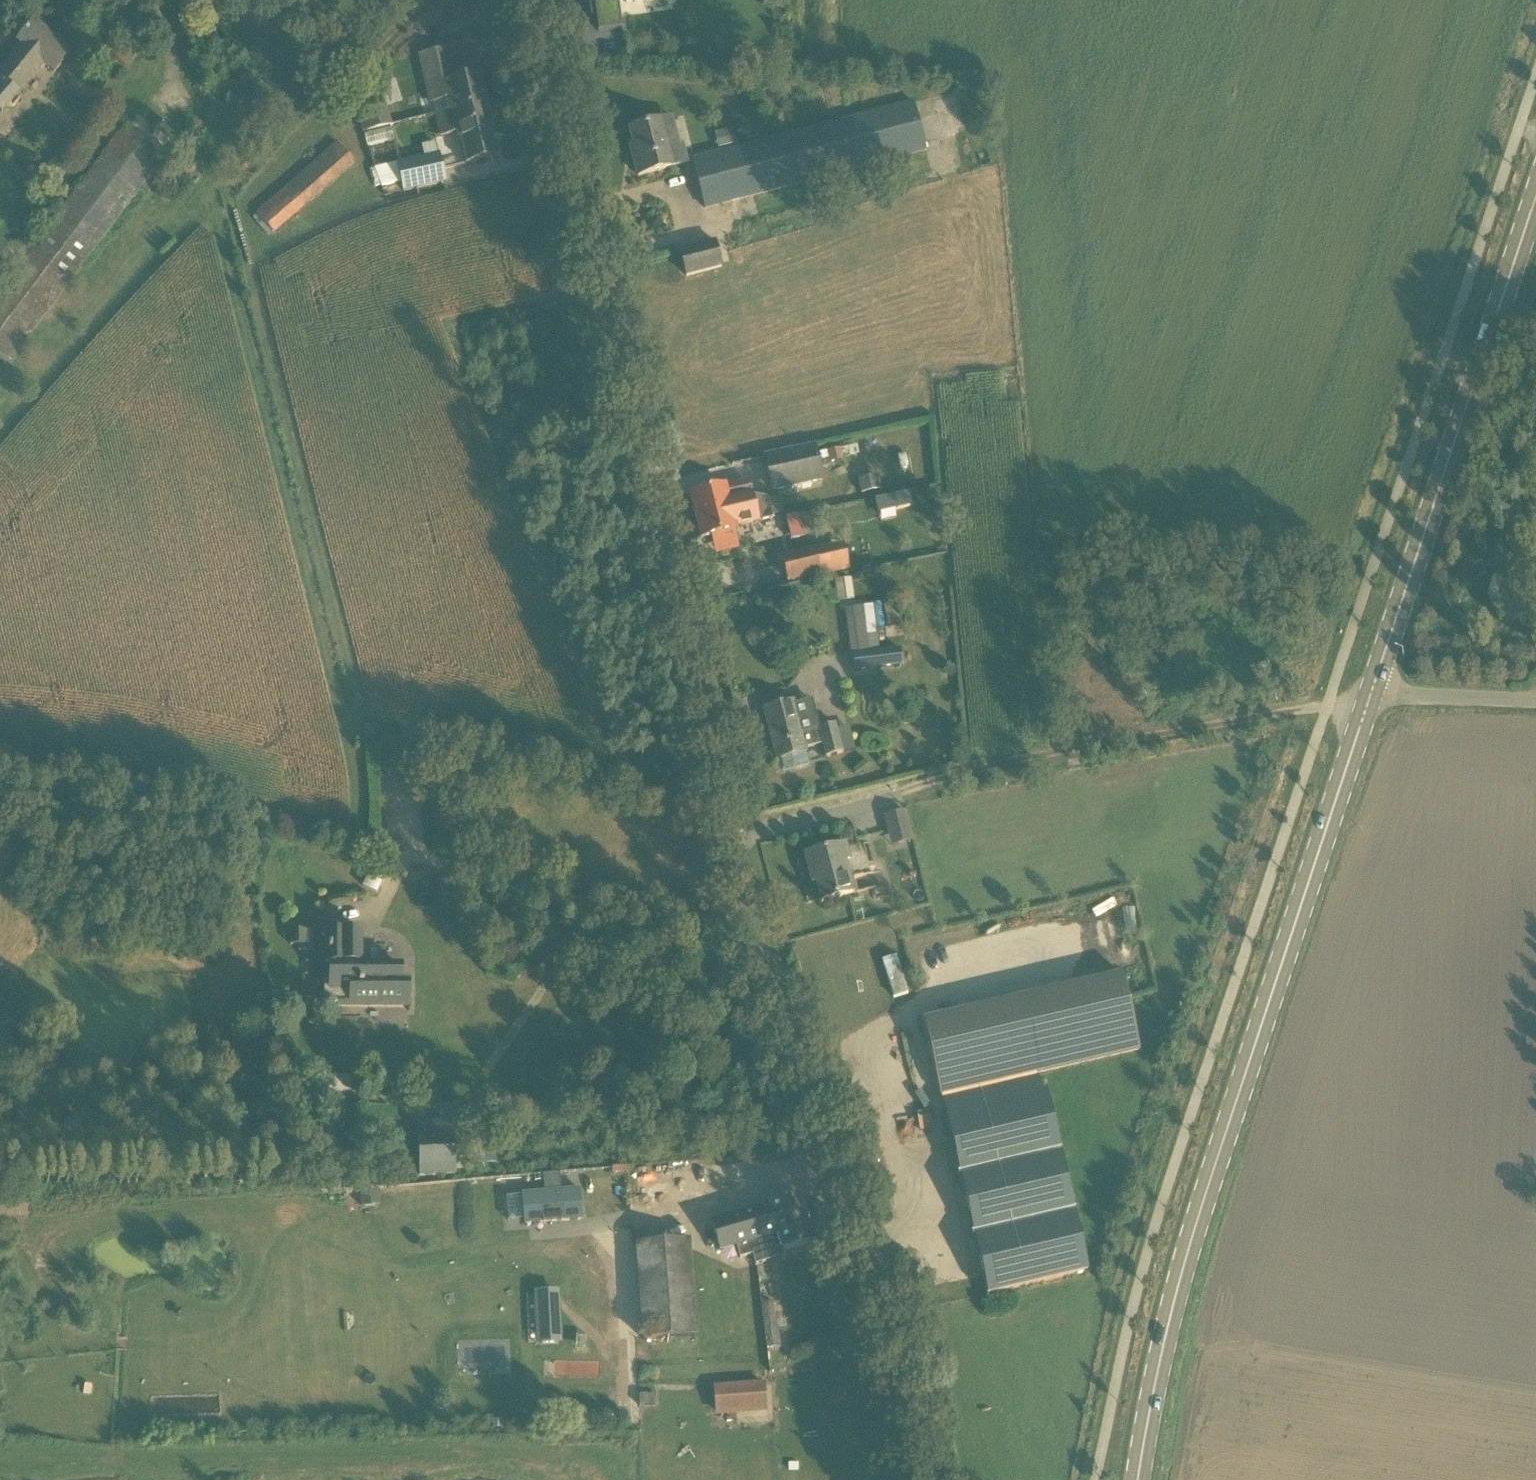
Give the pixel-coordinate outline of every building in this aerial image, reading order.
[(34,23),(18,42),(23,45),(22,47),(25,49),(19,56),(16,53),(0,72),(0,112),(1,113),(44,63),(55,73),(70,54),(34,23)] [(446,99),(449,111),(486,103),(479,74),(448,81),(441,50),(419,55),(427,89),(430,103),(446,99)] [(392,125),(380,87),(350,96),(362,134),(392,125)] [(913,102),(864,115),(692,160),(705,209),(926,150),(913,102)] [(449,111),(439,114),(436,115),(441,137),(459,133),(467,165),(499,158),(486,103),(449,111)] [(680,145),(672,118),(630,129),(637,157),(633,158),(638,176),(688,163),(683,144),(680,145)] [(163,158),(124,128),(0,292),(0,352),(10,360),(140,188),(149,194),(161,177),(153,171),(163,158)] [(719,150),(736,144),(730,129),(713,136),(719,150)] [(336,141),(255,213),(274,234),(355,162),(336,141)] [(397,164),(374,169),(378,179),(381,186),(401,181),(403,191),(446,182),(438,145),(423,148),(425,156),(397,162),(397,164)] [(686,276),(706,271),(721,267),(715,241),(680,251),(686,276)] [(773,491),(822,480),(815,446),(765,457),(773,491)] [(877,475),(858,478),(861,494),(880,491),(877,475)] [(689,495),(693,514),(730,505),(728,498),(743,495),(743,496),(746,495),(745,493),(751,492),(748,482),(726,487),(690,496),(690,495),(689,495)] [(730,505),(693,514),(700,540),(701,540),(701,539),(737,530),(736,527),(772,518),(772,516),(781,513),(778,499),(768,498),(752,495),(751,492),(745,493),(746,495),(743,496),(743,495),(728,498),(730,505)] [(785,536),(798,535),(797,517),(784,518),(785,536)] [(787,583),(822,574),(821,570),(832,567),(826,547),(815,549),(814,548),(781,556),(787,583)] [(851,579),(834,581),(837,602),(853,600),(851,579)] [(877,637),(873,603),(844,607),(850,648),(867,646),(866,638),(877,637)] [(905,647),(851,653),(854,678),(907,672),(905,647)] [(764,709),(777,760),(806,752),(805,749),(823,744),(826,757),(842,753),(835,724),(818,728),(815,714),(797,718),(793,702),(764,709)] [(881,815),(890,846),(912,840),(903,809),(881,815)] [(814,872),(821,902),(853,893),(845,861),(849,860),(845,845),(805,855),(809,874),(814,872)] [(358,1006),(358,968),(358,963),(361,963),(361,931),(314,931),(313,969),(328,969),(328,1006),(358,1006)] [(358,1006),(405,1006),(405,986),(401,986),(401,967),(358,968),(358,1006)] [(922,1020),(940,1096),(1139,1050),(1122,974),(922,1020)] [(1084,1273),(1042,1093),(1038,1076),(941,1099),(947,1127),(986,1295),(1084,1273)] [(483,1130),(456,1132),(456,1120),(416,1121),(418,1176),(458,1174),(458,1171),(484,1169),(483,1130)] [(317,1169),(350,1167),(347,1130),(315,1132),(317,1169)] [(561,1228),(601,1228),(601,1188),(561,1188),(561,1228)] [(782,1252),(814,1242),(800,1196),(769,1205),(769,1206),(712,1223),(720,1251),(736,1246),(740,1259),(781,1247),(782,1252)] [(643,1341),(695,1337),(688,1241),(636,1244),(643,1341)] [(540,1293),(542,1341),(558,1341),(556,1292),(540,1293)] [(765,1382),(713,1386),(715,1417),(767,1413),(765,1382)]
